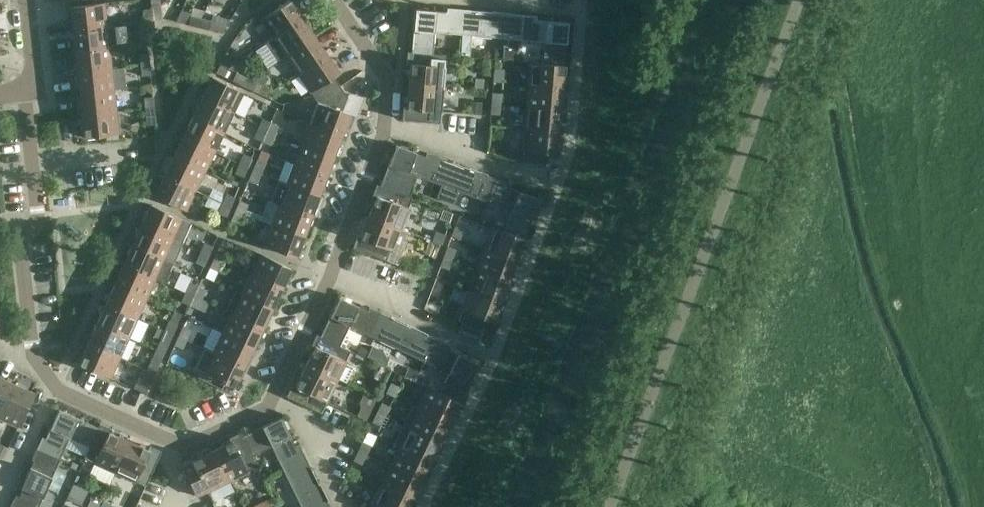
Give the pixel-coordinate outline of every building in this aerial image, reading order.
[(160,8),(159,0),(151,0),(152,9),(160,8)] [(273,38),(302,19),(289,0),(261,19),(273,38)] [(73,30),(107,26),(104,3),(70,7),(73,30)] [(152,9),(153,19),(162,18),(160,8),(152,9)] [(458,35),(460,9),(447,8),(447,12),(415,9),(411,53),(408,52),(407,53),(445,56),(445,55),(433,54),(435,33),(458,35)] [(144,20),(153,19),(152,9),(143,10),(144,20)] [(460,9),(458,35),(462,35),(460,49),(470,50),(472,36),(522,40),(524,15),(511,14),(510,18),(495,16),(495,14),(472,12),(473,10),(460,9)] [(201,19),(199,27),(221,33),(228,20),(212,15),(211,21),(201,19)] [(530,63),(565,66),(568,23),(537,20),(537,16),(524,15),(522,40),(545,42),(543,63),(530,62),(530,63)] [(199,27),(201,19),(191,16),(189,25),(199,27)] [(153,19),(144,20),(146,31),(154,30),(153,19)] [(314,37),(302,19),(273,38),(265,44),(277,62),(286,56),(314,37)] [(116,46),(114,25),(107,26),(73,30),(75,51),(109,47),(116,46)] [(326,54),(314,37),(286,56),(298,74),(326,54)] [(111,69),(109,47),(75,51),(77,72),(111,69)] [(445,56),(407,53),(406,65),(410,66),(409,86),(443,89),(445,67),(444,67),(445,56)] [(140,65),(149,65),(148,54),(139,55),(140,65)] [(326,54),(298,74),(317,102),(340,86),(334,77),(339,73),(326,54)] [(232,62),(224,58),(216,73),(224,77),(232,62)] [(563,88),(565,66),(530,63),(528,85),(563,88)] [(149,65),(140,65),(142,76),(150,75),(149,65)] [(111,69),(77,72),(80,94),(114,90),(111,69)] [(245,87),(252,72),(246,70),(243,76),(236,73),(232,81),(245,87)] [(494,71),(493,82),(502,83),(503,72),(494,71)] [(252,72),(245,87),(257,93),(261,85),(251,80),(254,74),(252,72)] [(202,98),(233,113),(243,93),(212,77),(202,98)] [(485,79),(476,78),(475,89),(484,89),(485,79)] [(561,109),(563,88),(528,85),(526,106),(561,109)] [(309,123),(342,135),(350,114),(344,112),(349,98),(340,86),(317,102),(309,123)] [(440,112),(441,112),(443,89),(409,86),(407,107),(403,107),(402,120),(439,123),(440,112)] [(116,112),(114,90),(80,94),(82,115),(116,112)] [(491,104),(500,105),(501,93),(492,93),(491,104)] [(145,108),(154,108),(153,97),(144,98),(145,108)] [(202,98),(193,117),(224,132),(233,113),(202,98)] [(500,105),(491,104),(490,114),(499,115),(500,105)] [(559,131),(561,109),(526,106),(524,128),(559,131)] [(154,108),(145,108),(147,125),(156,124),(154,108)] [(116,112),(82,115),(84,138),(119,134),(116,112)] [(193,117),(183,137),(215,152),(224,132),(193,117)] [(258,129),(266,132),(270,122),(262,119),(258,129)] [(266,132),(274,135),(278,126),(270,122),(266,132)] [(309,123),(302,144),(334,156),(342,135),(309,123)] [(559,131),(524,128),(522,150),(524,150),(523,162),(548,164),(549,153),(557,153),(559,131)] [(266,132),(258,129),(254,138),(262,142),(266,132)] [(266,132),(262,142),(270,145),(274,135),(266,132)] [(183,137),(174,156),(205,171),(215,152),(183,137)] [(302,144),(294,164),(327,176),(334,156),(302,144)] [(430,181),(439,157),(426,153),(425,157),(395,145),(380,186),(376,184),(376,185),(412,198),(401,193),(408,173),(430,181)] [(239,164),(247,168),(252,158),(243,154),(231,149),(226,158),(239,164)] [(174,156),(165,176),(196,191),(205,171),(174,156)] [(490,204),(499,180),(486,175),(485,179),(470,173),(471,171),(450,164),(451,162),(439,157),(430,181),(490,204)] [(252,171),(260,175),(265,165),(257,161),(252,171)] [(247,168),(239,164),(235,174),(243,177),(247,168)] [(294,164),(287,184),(319,196),(327,176),(294,164)] [(260,175),(252,171),(248,181),(256,184),(260,175)] [(165,176),(159,187),(155,196),(186,211),(196,191),(165,176)] [(492,228),(524,240),(539,199),(510,188),(511,184),(499,180),(490,204),(512,212),(504,232),(492,227),(492,228)] [(312,216),(319,196),(287,184),(287,185),(278,181),(271,201),(312,216)] [(368,218),(401,230),(409,209),(408,208),(412,198),(376,185),(372,197),(376,198),(368,218)] [(222,204),(230,207),(234,198),(226,194),(222,204)] [(235,211),(243,214),(248,205),(239,201),(235,211)] [(304,237),(312,216),(271,201),(271,203),(279,206),(272,225),(304,237)] [(230,207),(222,204),(218,214),(226,217),(230,207)] [(182,219),(152,206),(151,205),(141,226),(182,244),(190,223),(182,219)] [(243,214),(235,211),(231,221),(239,224),(243,214)] [(401,230),(368,218),(361,237),(357,236),(353,248),(388,261),(392,251),(393,251),(401,230)] [(304,237),(272,225),(264,246),(296,258),(304,237)] [(141,226),(132,245),(173,264),(182,244),(141,226)] [(451,236),(460,239),(463,229),(455,226),(451,236)] [(517,260),(524,240),(492,228),(484,248),(517,260)] [(435,232),(432,240),(441,244),(444,235),(435,232)] [(440,244),(429,240),(424,254),(435,257),(440,244)] [(200,253),(208,256),(213,247),(205,243),(200,253)] [(132,245),(124,265),(155,279),(164,283),(173,264),(132,245)] [(444,256),(458,262),(462,252),(455,250),(456,250),(447,247),(444,256)] [(214,258),(222,262),(227,252),(219,248),(214,258)] [(484,248),(476,269),(509,281),(517,260),(484,248)] [(208,256),(200,253),(196,262),(204,266),(208,256)] [(250,274),(282,289),(291,269),(260,254),(250,274)] [(458,262),(444,256),(440,266),(448,269),(451,261),(458,264),(458,262)] [(222,262),(214,258),(210,268),(218,271),(222,262)] [(146,299),(155,279),(124,265),(115,285),(146,299)] [(476,269),(469,289),(502,301),(509,281),(476,269)] [(272,309),(282,289),(250,274),(241,294),(272,309)] [(186,292),(194,296),(198,286),(190,283),(186,292)] [(115,285),(106,304),(137,319),(146,299),(115,285)] [(194,296),(201,299),(206,290),(198,286),(194,296)] [(494,322),(502,301),(469,289),(461,310),(462,310),(458,321),(462,322),(458,332),(477,341),(486,319),(494,322)] [(272,309),(241,294),(235,291),(225,310),(232,313),(263,328),(272,309)] [(194,296),(186,292),(181,302),(189,306),(194,296)] [(194,296),(189,306),(197,309),(201,299),(194,296)] [(370,336),(381,313),(369,308),(367,311),(339,297),(320,336),(317,335),(316,335),(350,351),(340,346),(349,326),(370,336)] [(106,304),(97,324),(129,338),(137,319),(106,304)] [(254,348),(263,328),(232,313),(222,333),(254,348)] [(381,313),(370,336),(428,364),(439,341),(427,335),(425,339),(411,332),(412,330),(391,321),(392,319),(381,313)] [(165,330),(173,334),(177,324),(169,321),(165,330)] [(120,358),(129,338),(97,324),(88,344),(120,358)] [(179,336),(186,339),(187,339),(191,330),(183,326),(179,336)] [(173,334),(165,330),(160,340),(168,344),(173,334)] [(222,333),(213,352),(244,367),(254,348),(222,333)] [(350,351),(316,335),(311,347),(314,348),(305,367),(337,382),(346,362),(345,361),(350,351)] [(186,339),(179,336),(174,345),(182,349),(187,339),(186,339)] [(439,341),(428,364),(449,374),(439,393),(428,388),(427,388),(458,404),(477,364),(449,350),(451,347),(439,341)] [(120,358),(88,344),(79,364),(110,379),(120,358)] [(244,367),(213,352),(213,353),(204,349),(194,369),(203,373),(234,388),(244,367)] [(147,370),(155,373),(159,364),(151,360),(147,370)] [(337,382),(305,367),(297,386),(293,384),(287,396),(321,412),(326,402),(327,402),(337,382)] [(408,367),(404,376),(414,381),(418,372),(408,367)] [(155,373),(147,370),(143,368),(134,388),(145,393),(155,373)] [(14,384),(0,378),(0,416),(14,384)] [(386,393),(394,397),(399,387),(391,383),(386,393)] [(0,416),(0,418),(18,426),(33,393),(14,384),(0,416)] [(449,423),(458,404),(427,388),(418,408),(449,423)] [(377,412),(385,416),(390,407),(382,403),(377,412)] [(440,443),(449,423),(418,408),(411,405),(402,424),(440,443)] [(37,449),(60,460),(69,438),(89,447),(84,458),(85,458),(100,424),(98,428),(59,410),(46,439),(42,437),(37,449)] [(385,416),(377,412),(372,422),(380,426),(385,416)] [(282,468),(304,456),(299,444),(295,446),(281,418),(242,437),(241,433),(240,433),(257,467),(252,456),(272,447),(282,468)] [(100,424),(85,458),(95,463),(94,464),(115,473),(129,442),(110,433),(112,429),(100,424)] [(430,462),(440,443),(402,424),(392,444),(399,447),(430,462)] [(257,467),(240,433),(229,439),(231,442),(212,452),(227,483),(248,473),(247,472),(257,467)] [(129,442),(115,473),(135,482),(136,481),(146,486),(162,451),(149,446),(148,450),(129,442)] [(358,451),(366,455),(367,454),(374,457),(378,449),(371,446),(363,442),(358,451)] [(421,482),(430,462),(399,447),(390,466),(421,482)] [(37,449),(31,461),(33,461),(24,481),(26,482),(19,497),(16,495),(11,506),(39,506),(60,460),(37,449)] [(366,455),(358,451),(354,461),(362,465),(366,455)] [(192,457),(180,463),(196,497),(206,492),(207,493),(227,483),(212,452),(193,461),(192,457)] [(301,506),(329,506),(327,502),(323,504),(316,490),(318,489),(308,468),(310,467),(304,456),(282,468),(301,506)] [(412,501),(421,482),(390,466),(380,486),(412,501)] [(380,486),(371,506),(372,506),(371,506),(409,506),(412,501),(380,486)] [(72,488),(67,500),(80,505),(85,493),(72,488)] [(254,506),(275,506),(271,499),(254,506)]
